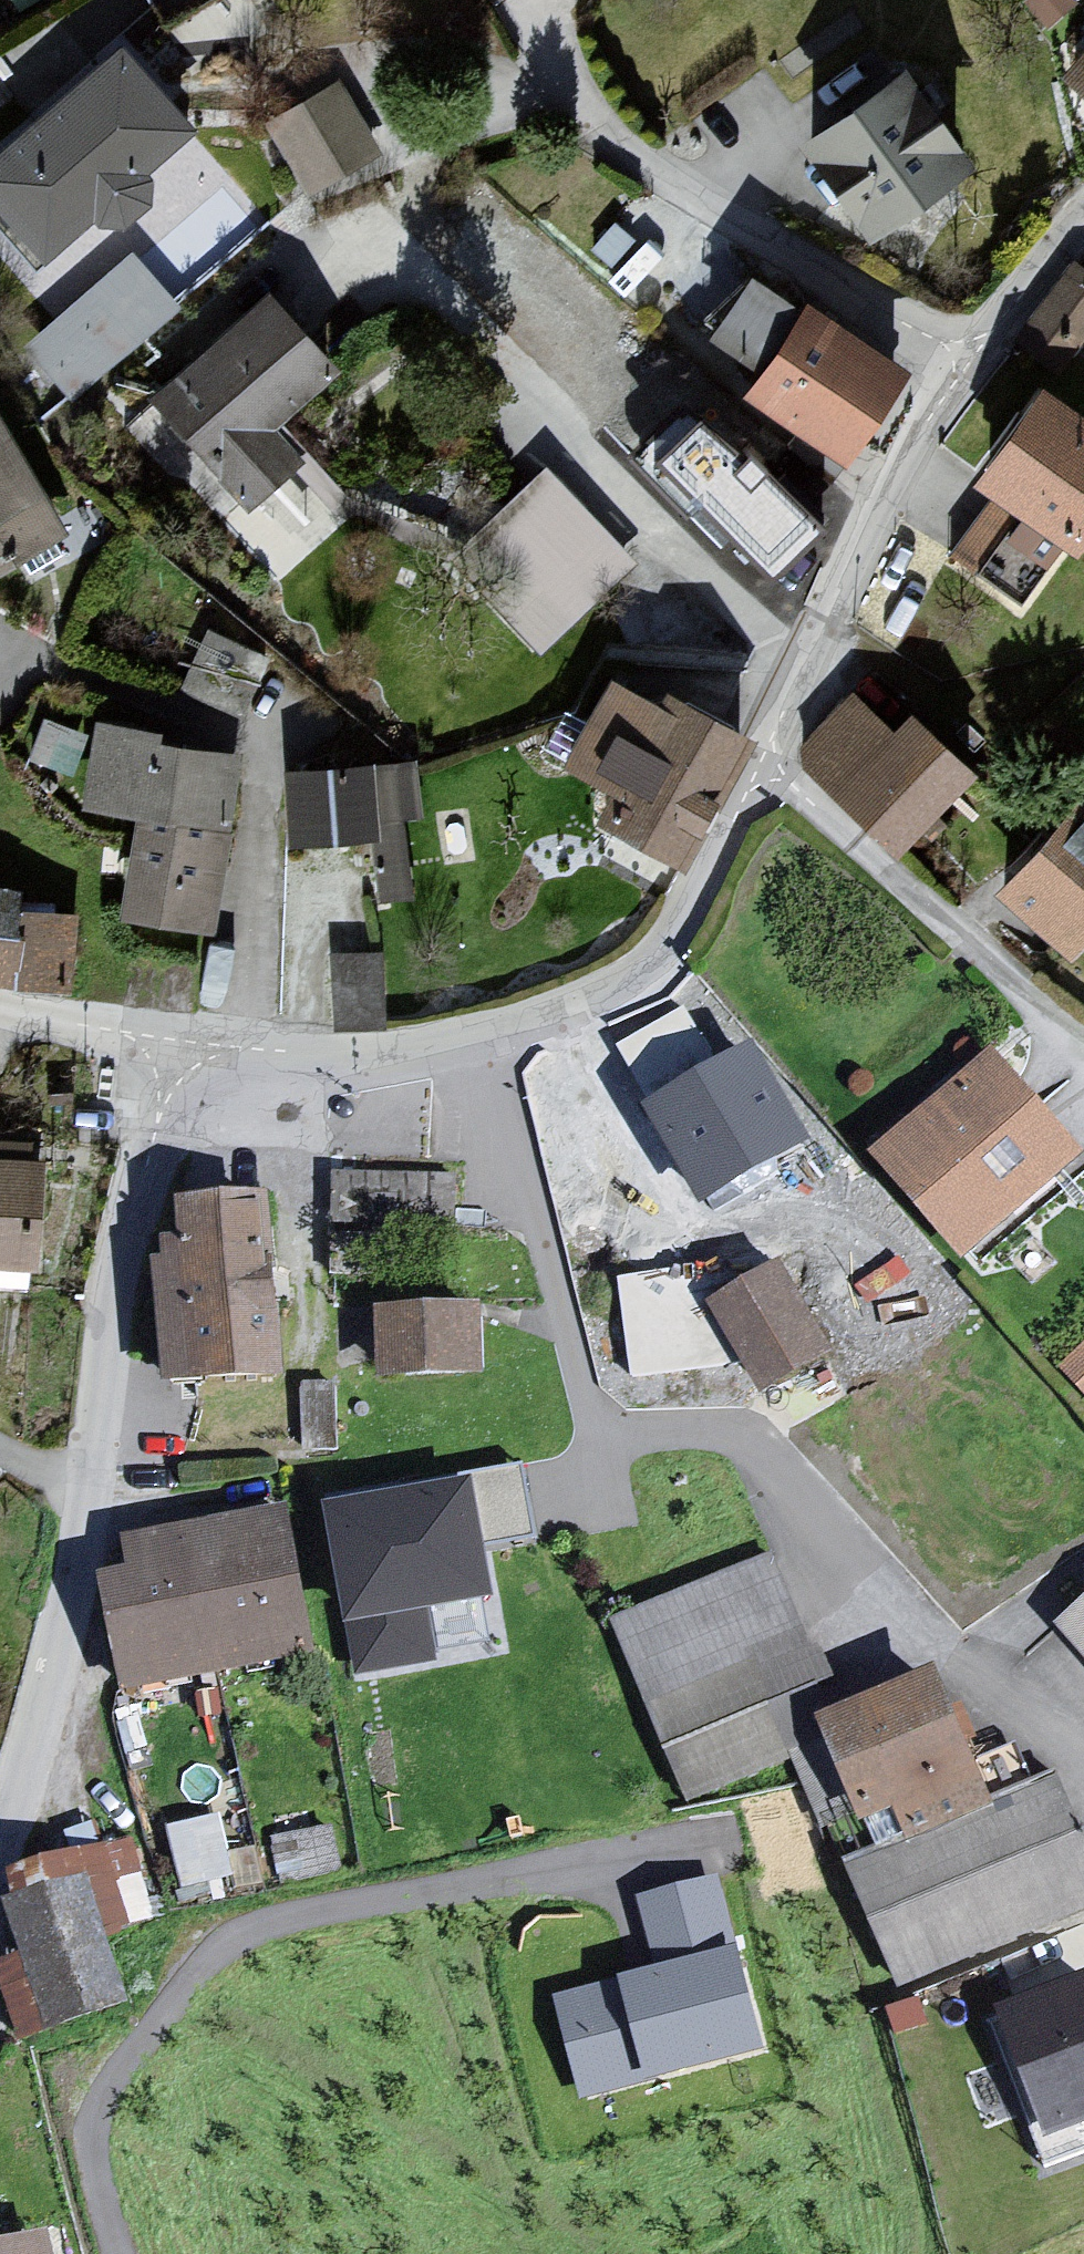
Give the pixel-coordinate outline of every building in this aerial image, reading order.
[(0,128),(0,211),(39,255),(190,124),(110,32),(0,128)] [(1048,83),(1083,115),(1083,43),(1048,83)] [(879,71),(777,145),(847,240),(948,165),(879,71)] [(301,190),(374,158),(339,80),(266,112),(301,190)] [(138,236),(23,322),(69,382),(183,297),(138,236)] [(1058,272),(1008,342),(1042,368),(1083,311),(1083,290),(1058,272)] [(819,471),(889,379),(777,293),(764,311),(725,281),(695,320),(737,352),(710,387),(819,471)] [(251,295),(132,404),(268,551),(328,496),(268,432),(327,377),(251,295)] [(1011,373),(941,471),(969,494),(937,544),(1007,593),(1083,490),(1083,426),(1011,373)] [(730,437),(666,494),(745,582),(809,524),(730,437)] [(48,545),(0,465),(0,573),(48,545)] [(625,568),(528,469),(435,560),(532,659),(625,568)] [(245,700),(270,642),(207,616),(182,674),(245,700)] [(728,743),(586,668),(514,802),(657,877),(728,743)] [(792,757),(894,848),(965,769),(896,707),(875,729),(844,700),(792,757)] [(134,732),(63,724),(53,814),(109,819),(212,833),(221,770),(131,760),(134,732)] [(405,759),(270,767),(275,851),(410,843),(405,759)] [(971,899),(1050,967),(1083,928),(1083,834),(1052,806),(971,899)] [(95,921),(198,935),(212,833),(109,819),(95,921)] [(0,879),(0,942),(3,910),(15,882),(0,879)] [(3,910),(0,942),(0,976),(66,983),(73,918),(3,910)] [(333,1013),(388,1011),(385,939),(330,941),(333,1013)] [(750,1046),(647,1104),(701,1201),(805,1144),(750,1046)] [(974,1051),(853,1159),(948,1265),(1069,1157),(974,1051)] [(0,1165),(0,1268),(12,1269),(23,1167),(0,1165)] [(447,1183),(322,1181),(321,1240),(446,1243),(447,1183)] [(242,1208),(154,1215),(158,1260),(131,1262),(140,1378),(255,1369),(242,1208)] [(775,1255),(701,1298),(757,1392),(831,1348),(775,1255)] [(471,1314),(358,1318),(361,1387),(473,1384),(471,1314)] [(1052,1374),(1083,1408),(1083,1343),(1052,1374)] [(522,1463),(322,1499),(353,1673),(431,1659),(421,1604),(490,1591),(481,1544),(535,1535),(522,1463)] [(112,1568),(66,1577),(92,1702),(298,1660),(265,1499),(105,1532),(112,1568)] [(765,1554),(598,1624),(677,1810),(805,1756),(790,1722),(829,1706),(765,1554)] [(1043,1630),(1083,1677),(1083,1595),(1043,1630)] [(829,1706),(790,1722),(805,1756),(835,1831),(875,1815),(883,1835),(972,1800),(920,1671),(829,1706)] [(826,1873),(880,1997),(1083,1910),(1083,1869),(1045,1779),(826,1873)] [(212,1822),(162,1833),(175,1893),(225,1882),(212,1822)] [(324,1825),(267,1836),(276,1882),(333,1871),(324,1825)] [(0,1871),(0,1881),(7,1905),(0,1907),(0,1981),(18,2043),(118,2013),(98,1945),(159,1927),(131,1833),(0,1871)] [(579,2097),(765,2049),(719,1874),(638,1895),(656,1965),(552,1993),(579,2097)] [(992,2005),(1043,2133),(1083,2116),(1083,1968),(992,2005)] [(0,2243),(0,2253),(29,2253),(25,2237),(0,2243)]
